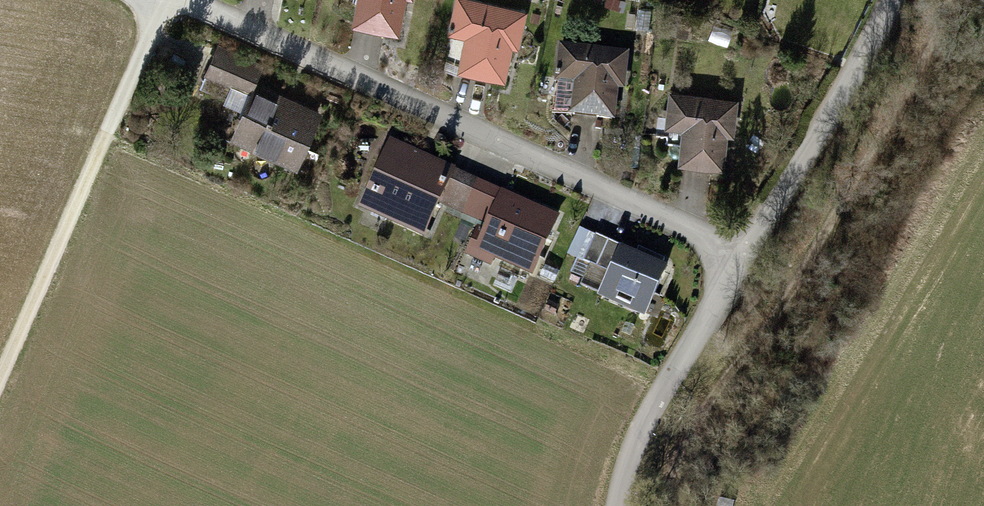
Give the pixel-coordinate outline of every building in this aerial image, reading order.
[(344,23),(389,33),(397,0),(349,0),(344,23)] [(467,0),(450,0),(443,36),(457,38),(450,71),(503,82),(518,11),(467,0)] [(622,51),(554,43),(549,82),(566,84),(562,115),(614,121),(622,51)] [(253,64),(211,46),(200,73),(242,91),(253,64)] [(314,111),(249,82),(223,139),(288,168),(314,111)] [(732,96),(663,89),(659,134),(678,135),(675,164),(724,169),(732,96)] [(553,211),(382,136),(349,210),(416,240),(432,203),(478,223),(464,255),(496,269),(490,283),(507,291),(513,277),(523,281),(553,211)] [(659,266),(590,235),(578,263),(600,273),(588,298),(635,319),(659,266)]
